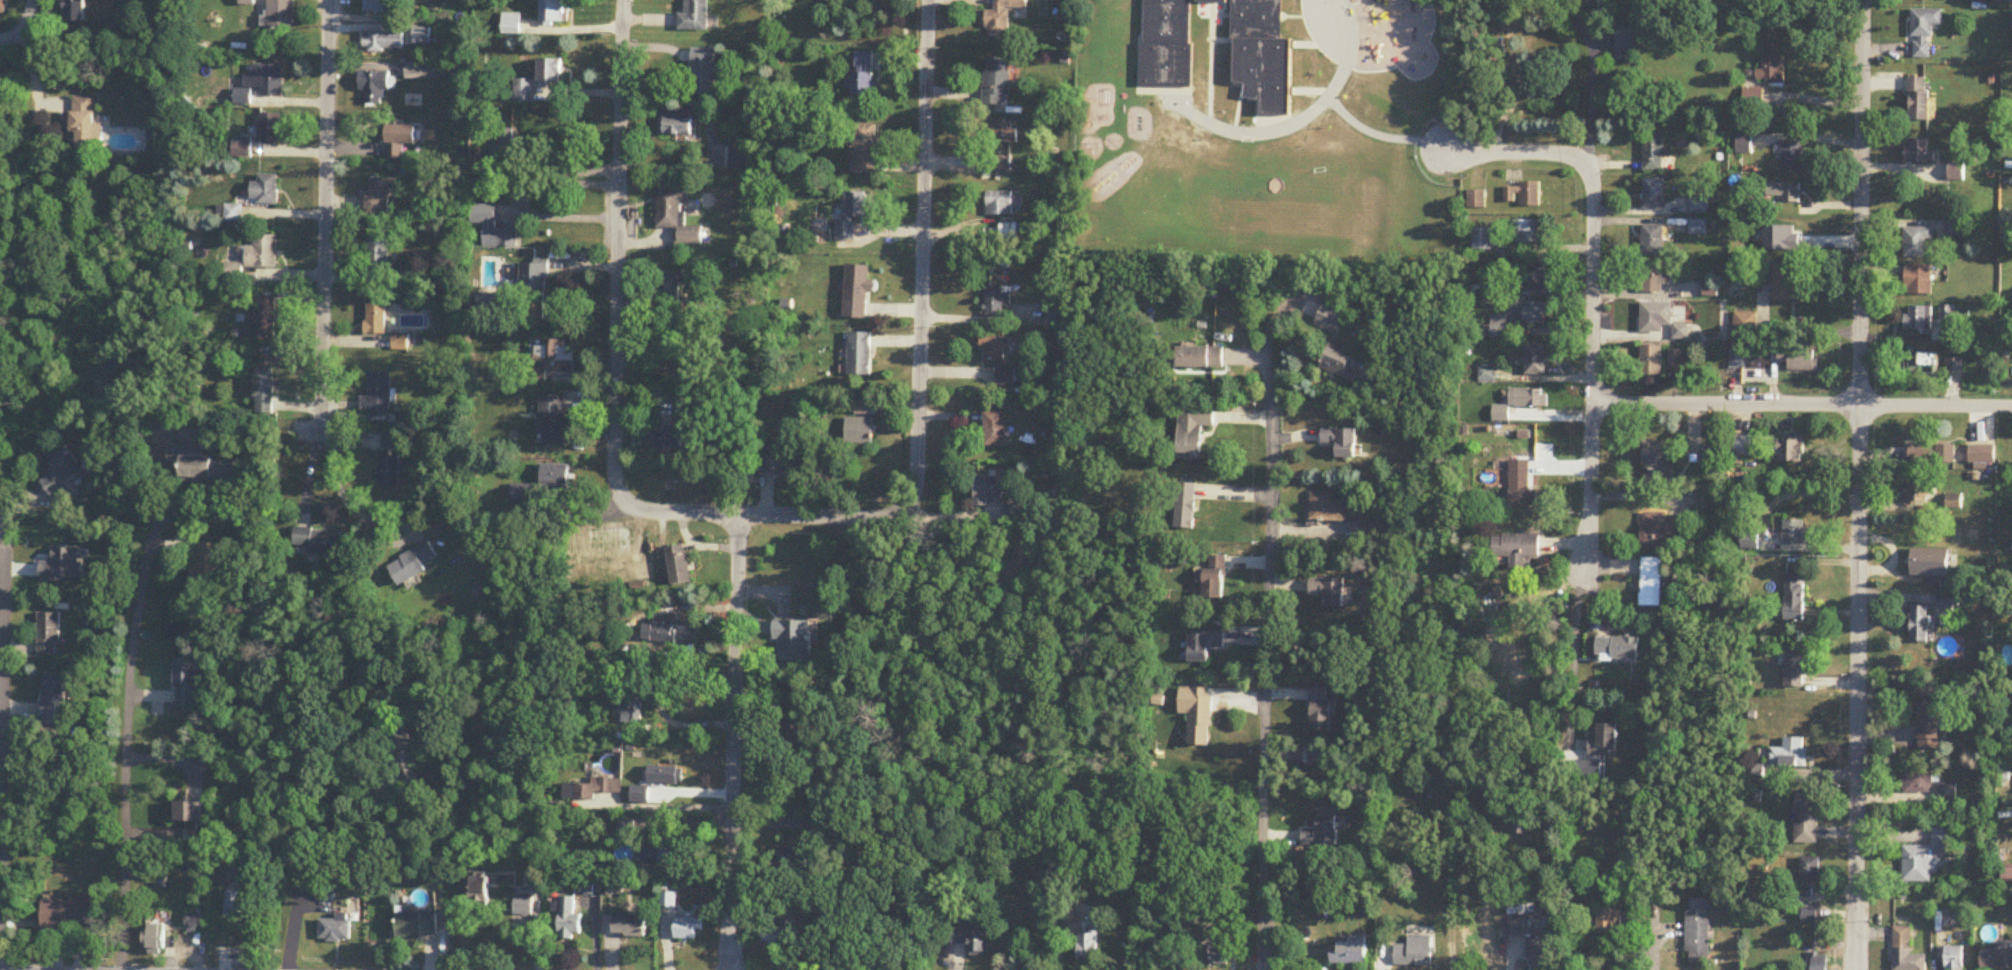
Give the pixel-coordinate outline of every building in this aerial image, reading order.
[(65,22),(87,22),(87,0),(65,0),(65,22)] [(294,0),(268,0),(268,28),(294,28),(294,0)] [(399,14),(399,0),(365,0),(365,14),(399,14)] [(679,31),(708,31),(708,0),(686,0),(686,15),(679,15),(679,31)] [(987,12),(987,37),(1010,37),(1010,9),(1028,9),(1028,0),(995,0),(995,12),(987,12)] [(1141,86),(1190,88),(1194,2),(1233,4),(1231,39),(1281,42),(1283,0),(1145,0),(1141,86)] [(541,22),(564,22),(564,1),(541,1),(541,22)] [(1913,58),(1932,58),(1932,27),(1943,27),(1943,11),(1913,11),(1913,58)] [(430,29),(414,29),(414,43),(430,43),(430,29)] [(403,33),(364,33),(364,51),(403,51),(403,33)] [(1757,82),(1784,83),(1785,45),(1767,44),(1766,71),(1758,70),(1757,82)] [(872,53),(856,53),(856,71),(851,71),(851,96),(871,97),(872,53)] [(562,85),(562,60),(540,60),(540,85),(562,85)] [(1010,60),(985,60),(985,104),(1010,104),(1010,60)] [(250,104),(251,93),(283,94),(283,65),(252,65),(252,75),(244,75),(243,96),(239,96),(238,103),(250,104)] [(439,79),(439,67),(408,67),(408,79),(439,79)] [(365,92),(365,105),(384,105),(384,91),(392,91),(392,72),(360,72),(360,92),(365,92)] [(1931,122),(1931,79),(1910,79),(1910,122),(1931,122)] [(516,103),(534,103),(534,80),(516,80),(516,103)] [(71,134),(76,134),(76,152),(101,152),(102,124),(95,124),(96,97),(72,96),(71,134)] [(280,114),(259,114),(259,144),(280,144),(280,114)] [(692,136),(692,118),(661,118),(661,136),(692,136)] [(1017,130),(1012,130),(1012,120),(995,120),(995,143),(1017,143),(1017,130)] [(856,175),(877,175),(877,124),(856,124),(856,175)] [(516,129),(499,129),(499,146),(491,146),(491,165),(515,165),(516,129)] [(1673,148),(1664,148),(1664,134),(1644,134),(1644,171),(1673,171),(1673,148)] [(233,158),(252,158),(252,138),(233,138),(233,158)] [(1739,138),(1739,153),(1750,153),(1750,138),(1739,138)] [(1936,166),(1936,156),(1929,156),(1929,141),(1907,141),(1907,166),(1936,166)] [(1803,142),(1783,142),(1783,170),(1803,170),(1803,142)] [(730,171),(750,171),(750,147),(730,147),(730,171)] [(1950,182),(1964,182),(1964,165),(1950,165),(1950,182)] [(251,205),(277,205),(277,175),(257,175),(257,182),(251,182),(251,205)] [(367,216),(389,216),(389,197),(399,197),(399,179),(367,179),(367,216)] [(1644,209),(1665,209),(1665,179),(1644,179),(1644,209)] [(1540,183),(1520,183),(1520,187),(1506,187),(1506,206),(1540,206),(1540,183)] [(1801,203),(1801,183),(1767,183),(1767,203),(1801,203)] [(658,230),(675,231),(675,246),(702,246),(702,228),(686,228),(687,191),(658,191),(658,230)] [(1487,192),(1468,192),(1468,209),(1487,209),(1487,192)] [(865,193),(845,193),(845,218),(865,219),(865,193)] [(988,217),(1021,217),(1021,193),(988,193),(988,217)] [(1692,214),(1708,214),(1708,199),(1692,199),(1692,214)] [(484,248),(517,249),(517,225),(496,224),(496,206),(472,205),(471,224),(484,224),(484,248)] [(223,222),(241,222),(241,206),(223,206),(223,222)] [(1543,221),(1514,221),(1514,245),(1543,245),(1543,221)] [(855,241),(855,223),(836,223),(836,241),(855,241)] [(1947,237),(1965,237),(1965,223),(1947,223),(1947,237)] [(1643,257),(1665,257),(1665,226),(1643,226),(1643,257)] [(1905,259),(1929,259),(1929,241),(1934,241),(1934,229),(1905,229),(1905,259)] [(1474,251),(1492,251),(1492,230),(1474,230),(1474,251)] [(277,236),(253,235),(253,248),(239,247),(238,264),(226,263),(225,283),(244,283),(244,269),(277,270),(277,236)] [(367,271),(388,271),(388,241),(367,241),(367,271)] [(1663,284),(1671,284),(1671,277),(1664,277),(1664,263),(1643,263),(1643,294),(1663,294),(1663,284)] [(1773,303),(1797,303),(1797,263),(1773,263),(1773,303)] [(521,291),(548,291),(548,265),(521,265),(521,291)] [(1546,291),(1546,265),(1525,265),(1525,291),(1546,291)] [(868,293),(876,294),(876,282),(869,282),(870,267),(847,266),(845,318),(867,319),(868,293)] [(1932,296),(1932,267),(1907,267),(1907,296),(1932,296)] [(680,302),(680,276),(657,276),(657,302),(680,302)] [(987,288),(987,316),(1005,316),(1005,307),(1010,307),(1010,295),(1004,295),(1004,288),(987,288)] [(255,338),(275,338),(275,297),(255,297),(255,338)] [(1673,304),(1642,304),(1642,334),(1664,334),(1664,328),(1673,328),(1673,342),(1688,342),(1688,325),(1673,325),(1673,304)] [(365,334),(386,334),(386,305),(365,305),(365,334)] [(1525,326),(1550,326),(1550,305),(1525,305),(1525,326)] [(1316,325),(1335,335),(1344,316),(1325,306),(1316,325)] [(1931,332),(1931,308),(1910,308),(1910,316),(1904,316),(1904,332),(1931,332)] [(1940,308),(1940,321),(1970,321),(1970,308),(1940,308)] [(1744,333),(1750,331),(1748,322),(1742,324),(1744,333)] [(872,334),(848,334),(848,377),(872,377),(872,334)] [(1012,337),(983,337),(983,360),(1012,360),(1012,337)] [(565,371),(565,341),(543,340),(543,356),(533,356),(533,370),(565,371)] [(1347,346),(1331,341),(1322,371),(1354,380),(1357,371),(1350,369),(1353,357),(1345,355),(1347,346)] [(1545,376),(1545,346),(1525,346),(1525,376),(1545,376)] [(1224,347),(1224,367),(1178,367),(1178,347),(1224,347)] [(1662,378),(1662,347),(1641,347),(1641,378),(1662,378)] [(1789,372),(1816,372),(1816,351),(1780,351),(1780,360),(1789,360),(1789,372)] [(1769,352),(1730,352),(1730,372),(1770,371),(1769,352)] [(1940,355),(1910,355),(1910,373),(1940,373),(1940,355)] [(1000,385),(1018,385),(1018,368),(1000,368),(1000,385)] [(274,369),(253,369),(253,415),(274,415),(274,369)] [(390,412),(390,373),(369,373),(369,397),(361,397),(360,412),(390,412)] [(1544,391),(1510,391),(1510,409),(1544,409),(1544,391)] [(540,441),(567,441),(567,396),(540,396),(540,441)] [(1214,408),(1214,426),(1204,426),(1203,456),(1178,456),(1179,407),(1214,408)] [(1007,412),(986,412),(986,447),(1007,447),(1007,412)] [(847,420),(847,447),(873,447),(873,420),(847,420)] [(1322,426),(1356,426),(1356,456),(1338,456),(1338,443),(1322,443),(1322,426)] [(683,431),(656,431),(656,450),(683,450),(683,431)] [(382,433),(382,449),(399,449),(399,433),(382,433)] [(1751,436),(1731,436),(1731,457),(1751,457),(1751,436)] [(1779,462),(1803,462),(1803,437),(1779,437),(1779,462)] [(1671,482),(1671,441),(1643,441),(1643,482),(1671,482)] [(67,442),(47,452),(57,473),(43,480),(52,499),(69,490),(66,485),(84,476),(67,442)] [(1909,464),(1933,464),(1933,444),(1909,444),(1909,464)] [(1956,445),(1937,445),(1937,463),(1956,463),(1956,445)] [(1970,468),(1995,468),(1995,446),(1970,446),(1970,468)] [(1723,466),(1723,448),(1701,448),(1701,466),(1723,466)] [(759,474),(799,474),(799,455),(759,455),(759,474)] [(400,457),(378,457),(378,488),(400,488),(400,457)] [(214,460),(182,458),(181,483),(247,486),(248,465),(214,463),(214,460)] [(1510,506),(1539,507),(1540,492),(1530,492),(1530,462),(1511,461),(1510,506)] [(570,490),(570,471),(542,471),(542,490),(570,490)] [(1008,493),(1008,478),(976,477),(976,507),(988,507),(988,501),(1004,501),(1005,493),(1008,493)] [(1195,482),(1193,526),(1174,525),(1176,481),(1195,482)] [(1928,483),(1909,483),(1909,503),(1928,503),(1928,483)] [(533,503),(533,486),(512,486),(512,503),(533,503)] [(1310,491),(1333,492),(1333,496),(1349,497),(1348,521),(1309,520),(1310,491)] [(1947,510),(1963,510),(1963,495),(1947,495),(1947,510)] [(1671,516),(1671,514),(1643,514),(1643,548),(1667,548),(1667,536),(1691,536),(1691,517),(1671,516)] [(1784,544),(1805,544),(1805,521),(1784,521),(1784,544)] [(343,552),(344,531),(296,529),(295,550),(343,552)] [(1512,559),(1512,569),(1526,569),(1526,559),(1540,559),(1540,536),(1494,535),(1494,558),(1512,559)] [(194,584),(217,587),(222,545),(199,542),(194,584)] [(430,572),(427,565),(439,560),(432,543),(389,561),(399,584),(430,572)] [(690,584),(688,546),(667,547),(669,585),(690,584)] [(1931,575),(1931,550),(1912,550),(1912,575),(1931,575)] [(1225,553),(1225,575),(1221,575),(1221,596),(1203,596),(1203,567),(1208,567),(1208,553),(1225,553)] [(1663,606),(1663,559),(1642,559),(1642,606),(1663,606)] [(1805,573),(1787,573),(1786,621),(1804,621),(1805,573)] [(1308,576),(1344,577),(1343,607),(1325,607),(1325,594),(1308,593),(1308,576)] [(1929,606),(1912,606),(1912,642),(1929,642),(1929,606)] [(40,655),(62,655),(62,613),(40,613),(40,655)] [(774,641),(779,641),(779,662),(812,663),(813,621),(774,620),(774,641)] [(676,642),(676,625),(645,625),(645,642),(676,642)] [(1225,631),(1225,646),(1209,646),(1209,660),(1190,660),(1190,631),(1225,631)] [(1598,637),(1598,660),(1638,660),(1638,637),(1598,637)] [(1786,650),(1786,687),(1805,687),(1805,650),(1786,650)] [(178,661),(178,707),(199,707),(199,661),(178,661)] [(66,674),(43,674),(41,725),(64,726),(66,674)] [(1307,687),(1325,688),(1325,699),(1331,700),(1329,730),(1305,729),(1307,687)] [(645,689),(625,688),(624,723),(643,724),(645,689)] [(1213,695),(1212,725),(1209,725),(1209,744),(1188,744),(1188,708),(1193,709),(1194,694),(1213,695)] [(1919,704),(1919,754),(1944,754),(1944,704),(1919,704)] [(398,791),(421,787),(409,721),(386,725),(398,791)] [(1618,725),(1599,725),(1599,738),(1589,738),(1589,756),(1608,756),(1608,751),(1618,751),(1618,725)] [(1804,738),(1784,738),(1784,748),(1770,748),(1770,766),(1807,767),(1808,749),(1803,748),(1804,738)] [(650,783),(685,783),(685,767),(650,767),(650,783)] [(1902,770),(1902,793),(1933,793),(1933,770),(1902,770)] [(596,795),(622,796),(623,779),(593,778),(593,784),(566,783),(565,799),(596,800),(596,795)] [(1956,806),(1956,783),(1940,783),(1940,806),(1956,806)] [(633,803),(650,803),(650,787),(633,787),(633,803)] [(1818,793),(1795,793),(1795,844),(1818,844),(1818,793)] [(204,802),(175,802),(175,822),(204,822),(204,802)] [(1317,813),(1337,813),(1338,843),(1303,844),(1303,827),(1317,826),(1317,813)] [(620,817),(620,840),(636,840),(636,817),(620,817)] [(1904,846),(1904,882),(1932,882),(1932,874),(1938,874),(1938,848),(1955,848),(1955,829),(1932,829),(1932,847),(1904,846)] [(1819,881),(1819,858),(1800,858),(1800,884),(1799,884),(1799,896),(1813,896),(1813,881),(1819,881)] [(488,878),(475,878),(475,895),(488,895),(488,878)] [(227,915),(244,915),(244,891),(227,891),(227,915)] [(41,929),(99,932),(101,900),(42,897),(41,929)] [(581,915),(574,915),(574,897),(559,897),(559,937),(581,937),(581,915)] [(1709,899),(1687,899),(1687,957),(1709,957),(1709,899)] [(1622,934),(1622,910),(1599,910),(1599,934),(1622,934)] [(1817,925),(1817,910),(1803,910),(1803,925),(1817,925)] [(397,938),(438,937),(438,914),(397,914),(397,938)] [(350,915),(336,915),(336,920),(320,920),(320,942),(350,942),(350,915)] [(613,915),(613,936),(647,936),(647,915),(613,915)] [(700,919),(677,919),(677,939),(700,939),(700,919)] [(1523,935),(1523,921),(1510,921),(1510,935),(1523,935)] [(167,954),(167,923),(147,923),(147,954),(167,954)] [(969,957),(989,957),(989,924),(952,924),(952,944),(969,944),(969,957)] [(789,945),(790,926),(766,925),(766,944),(789,945)] [(1912,927),(1893,927),(1892,969),(1926,969),(1927,956),(1911,956),(1912,927)] [(1552,965),(1553,929),(1533,928),(1532,964),(1552,965)] [(1078,963),(1098,963),(1098,932),(1078,932),(1078,963)] [(1433,936),(1410,936),(1410,945),(1396,945),(1396,966),(1433,966),(1433,936)] [(1367,963),(1367,942),(1338,942),(1338,963),(1367,963)] [(1229,946),(1203,946),(1203,965),(1229,965),(1229,946)] [(1946,969),(1965,969),(1965,946),(1946,946),(1946,969)] [(2009,963),(2011,964),(2011,949),(1982,948),(1982,969),(1995,969),(2009,969),(2009,963)] [(1829,955),(1813,955),(1813,969),(1829,969),(1829,955)]
